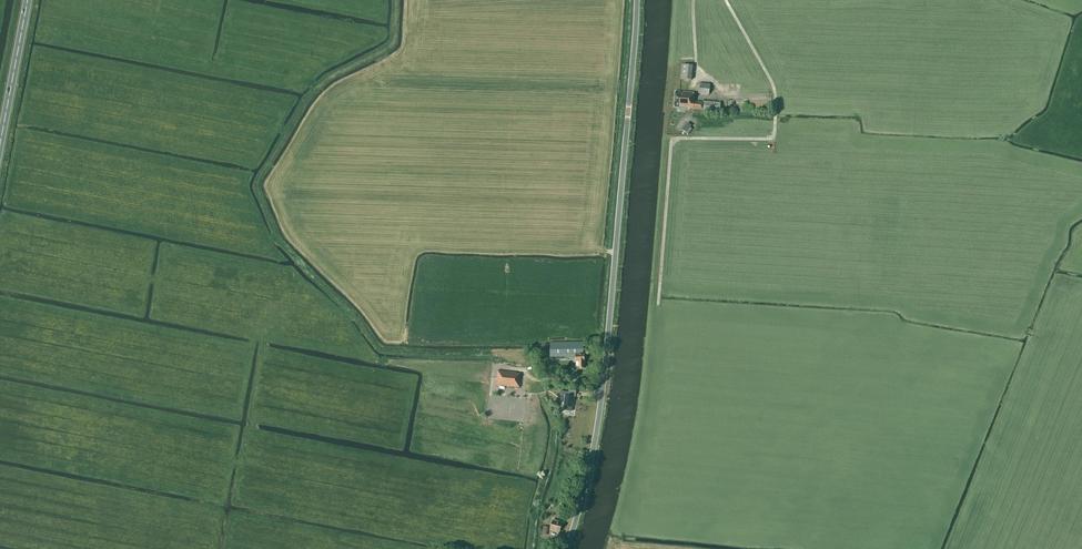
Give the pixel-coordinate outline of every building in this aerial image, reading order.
[(683,81),(689,82),(689,80),(691,80),(693,65),(681,64),(680,79),(684,79),(683,81)] [(710,84),(700,83),(699,93),(709,95),(710,84)] [(702,101),(702,102),(695,101),(695,100),(694,100),(694,98),(693,97),(694,93),(676,91),(674,107),(720,111),(720,103),(702,101)] [(583,354),(583,342),(550,343),(550,357),(566,356),(566,358),(576,358),(576,361),(579,361),(579,368),(584,368),(584,361),(584,354),(583,354)] [(516,373),(498,371),(496,385),(519,387),(521,374),(516,373)] [(572,407),(574,397),(575,397),(576,391),(568,390),(568,392),(560,391),(560,394),(565,395),(564,407),(564,408),(564,409),(565,410),(567,411),(571,411),(572,407)] [(554,521),(553,520),(550,529),(560,532),(562,523),(561,522),(561,521),(555,519),(554,521)]
